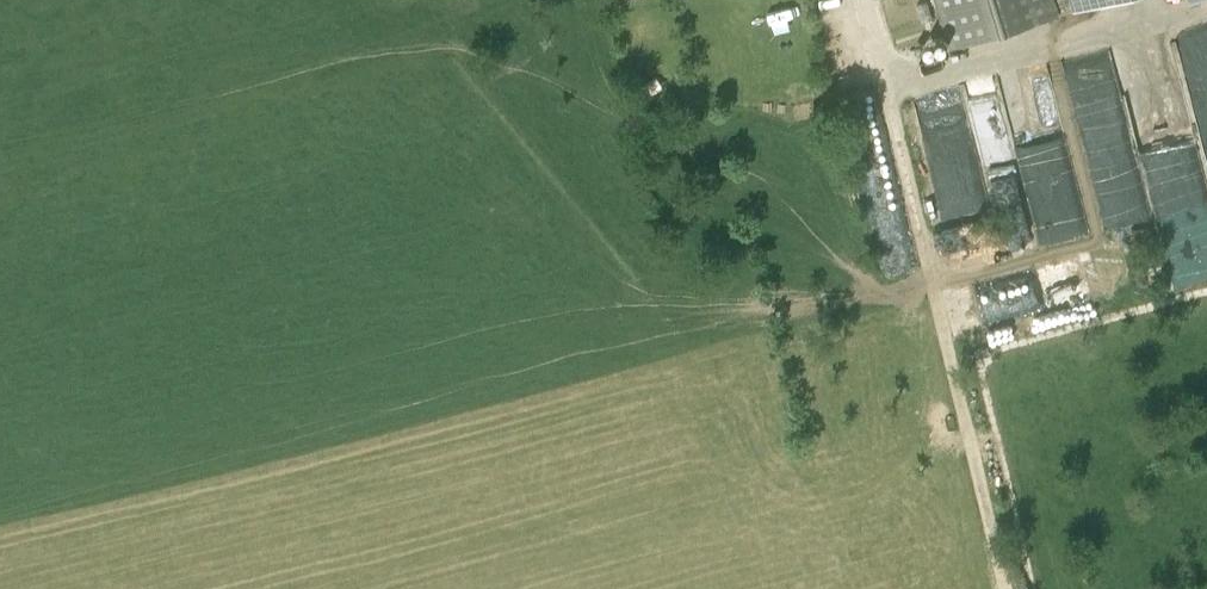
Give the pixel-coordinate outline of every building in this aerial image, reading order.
[(948,48),(969,42),(1060,14),(1056,0),(934,0),(948,48)] [(1073,9),(1103,0),(1070,0),(1073,9)] [(936,218),(991,204),(963,94),(923,105),(946,196),(931,200),(936,218)] [(1138,132),(1160,216),(1195,207),(1190,188),(1200,186),(1197,174),(1206,172),(1192,118),(1138,132)]
